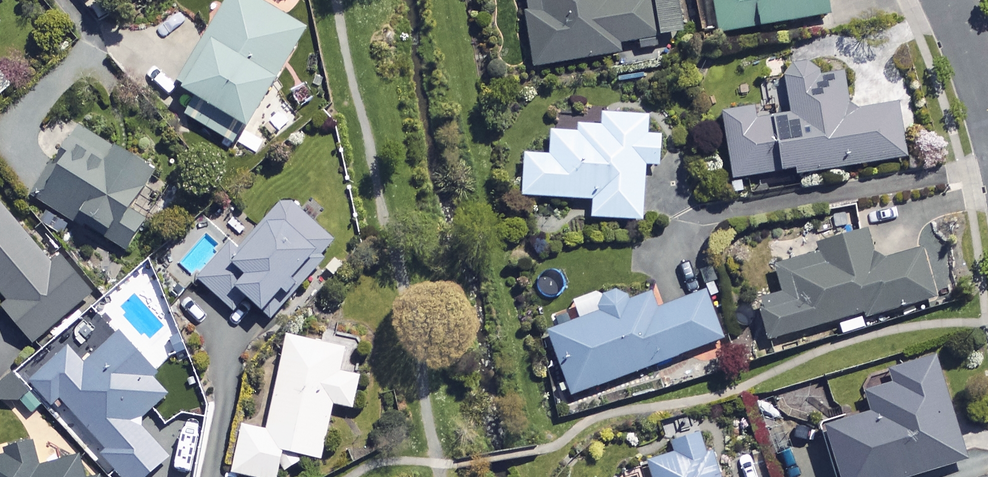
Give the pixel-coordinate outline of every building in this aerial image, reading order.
[(251,0),(226,0),(175,88),(194,99),(184,117),(235,146),(303,30),(251,0)] [(530,65),(617,53),(616,42),(680,34),(675,0),(522,0),(530,65)] [(718,35),(827,16),(824,0),(712,0),(718,35)] [(842,57),(783,66),(791,112),(756,117),(755,108),(722,113),(733,178),(795,168),(796,174),(907,157),(898,104),(851,111),(842,57)] [(0,71),(0,94),(11,85),(0,71)] [(601,114),(600,123),(577,122),(577,132),(550,131),(549,155),(522,154),(521,196),(592,199),(591,218),(641,220),(644,165),(658,165),(660,135),(646,135),(647,116),(601,114)] [(151,174),(77,128),(34,198),(72,222),(77,215),(106,233),(102,238),(124,252),(144,220),(128,210),(151,174)] [(335,243),(283,197),(234,252),(229,247),(198,282),(230,311),(242,298),(267,319),(335,243)] [(5,301),(0,305),(0,308),(31,348),(93,300),(58,254),(49,261),(0,198),(0,295),(5,301)] [(835,320),(839,333),(864,327),(861,317),(933,298),(920,249),(874,261),(865,230),(802,247),(805,256),(773,265),(780,293),(755,300),(766,339),(835,320)] [(621,303),(617,293),(596,301),(600,313),(546,333),(570,397),(722,341),(705,293),(662,309),(655,290),(621,303)] [(15,394),(30,412),(45,399),(50,405),(59,397),(106,450),(101,454),(121,476),(144,476),(167,457),(135,421),(169,390),(118,334),(82,366),(66,349),(15,394)] [(286,335),(267,430),(242,425),(232,473),(253,476),(277,476),(280,466),(292,469),(295,453),(322,458),(333,404),(354,408),(360,376),(340,372),(345,347),(286,335)] [(930,357),(886,371),(890,384),(861,392),(867,411),(820,426),(835,476),(902,476),(961,459),(930,357)] [(790,449),(771,398),(755,404),(773,455),(790,449)] [(700,431),(670,441),(675,455),(646,464),(651,476),(715,476),(700,431)] [(29,434),(4,440),(7,453),(0,455),(0,476),(95,476),(91,460),(38,472),(29,434)]
